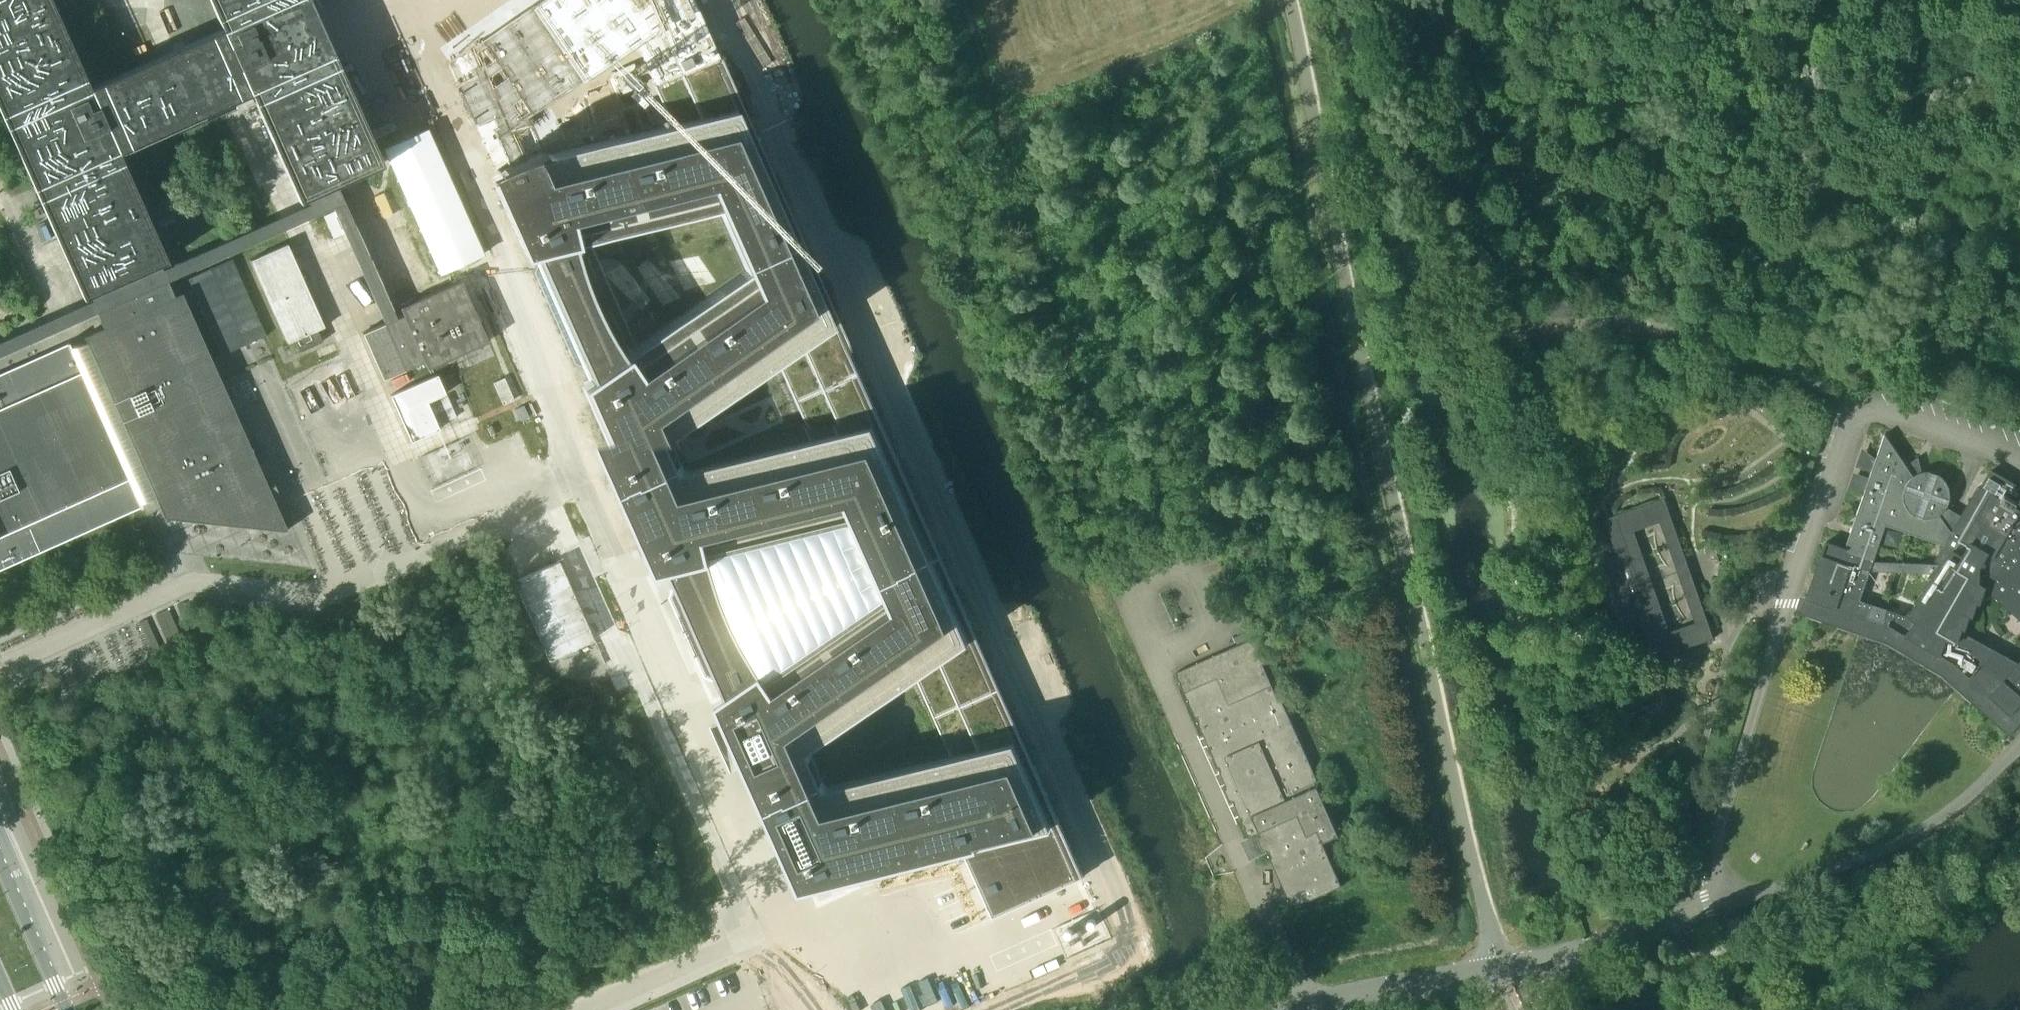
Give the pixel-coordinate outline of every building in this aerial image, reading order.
[(88,295),(102,328),(82,336),(85,342),(70,348),(68,343),(66,344),(67,345),(0,374),(0,569),(140,506),(140,507),(142,507),(140,503),(156,499),(164,517),(287,530),(283,520),(289,518),(273,483),(267,486),(187,305),(197,301),(222,357),(266,338),(232,261),(188,281),(194,294),(184,298),(181,292),(174,295),(159,263),(166,259),(118,151),(251,92),(299,200),(306,197),(314,215),(333,206),(384,323),(362,332),(383,378),(424,360),(427,368),(488,341),(484,334),(460,280),(400,307),(403,314),(396,317),(337,184),(365,171),(382,163),(336,54),(311,0),(209,0),(222,29),(108,80),(89,88),(84,76),(51,0),(0,0),(0,112),(83,297),(88,295)] [(474,24),(464,31),(458,35),(461,41),(449,46),(450,49),(452,53),(446,55),(450,66),(442,69),(479,150),(485,165),(513,229),(521,226),(532,250),(527,270),(565,354),(583,363),(594,389),(586,393),(657,553),(665,549),(677,575),(671,595),(692,640),(708,676),(726,685),(738,713),(730,716),(802,877),(810,874),(814,884),(820,880),(823,887),(835,881),(837,887),(895,873),(895,875),(963,859),(993,928),(1089,885),(695,0),(506,0),(505,1),(506,2),(504,3),(491,13),(486,16),(480,20),(474,24)] [(338,324),(355,316),(327,259),(324,260),(313,238),(301,244),(338,324)] [(317,330),(324,326),(287,243),(250,260),(287,342),(293,339),(299,351),(322,341),(317,330)] [(437,372),(392,391),(411,436),(439,424),(427,398),(445,390),(437,372)] [(493,382),(503,404),(514,399),(504,377),(493,382)] [(1923,472),(1920,472),(1918,473),(1915,474),(1913,475),(1884,433),(1844,548),(1825,541),(1801,611),(1856,630),(1887,641),(1942,673),(1959,689),(2009,733),(2013,729),(2019,721),(2019,659),(2018,661),(1962,627),(1967,613),(1970,614),(1974,600),(1978,601),(1982,585),(1988,590),(1988,589),(1999,599),(1998,600),(2019,619),(2019,552),(2014,547),(2019,537),(2019,488),(1990,470),(1980,488),(1978,486),(1952,531),(1951,532),(1948,528),(1943,519),(1940,514),(1942,512),(1944,510),(1945,508),(1947,505),(1946,505),(1949,499),(1949,497),(1950,494),(1949,492),(1949,490),(1948,487),(1948,485),(1947,483),(1945,481),(1944,479),(1942,478),(1940,476),(1939,475),(1937,474),(1930,472),(1931,472),(1928,471),(1925,471),(1923,472)] [(1618,553),(1600,559),(1624,627),(1641,621),(1654,658),(1713,638),(1689,567),(1665,496),(1605,517),(1618,553)] [(573,555),(528,574),(561,654),(606,635),(573,555)] [(1259,832),(1273,863),(1323,842),(1339,834),(1318,788),(1321,787),(1283,707),(1251,638),(1175,672),(1226,785),(1223,786),(1230,803),(1233,802),(1248,837),(1259,832)] [(1342,891),(1323,842),(1273,863),(1292,914),(1342,891)] [(764,985),(776,1008),(799,997),(787,973),(764,985)]
